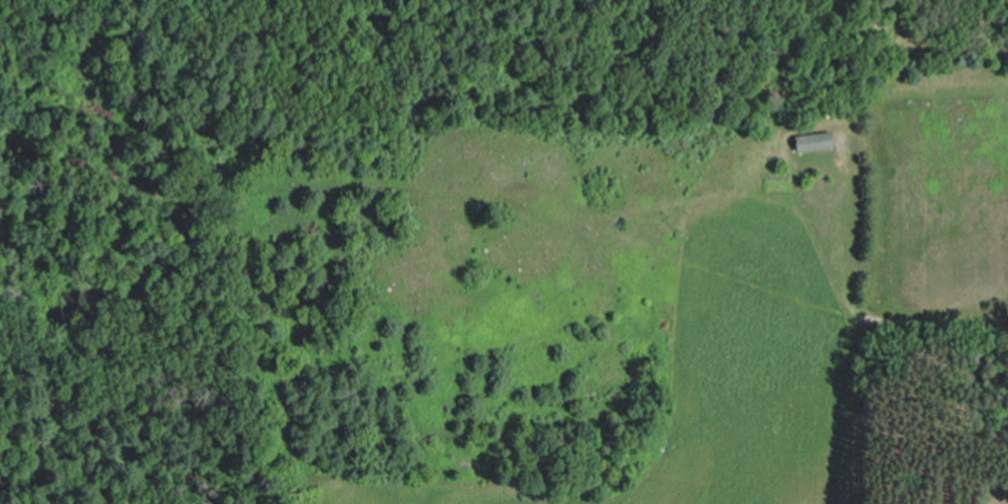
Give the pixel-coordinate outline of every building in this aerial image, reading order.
[(794,151),(831,148),(830,132),(792,135),(794,151)]
